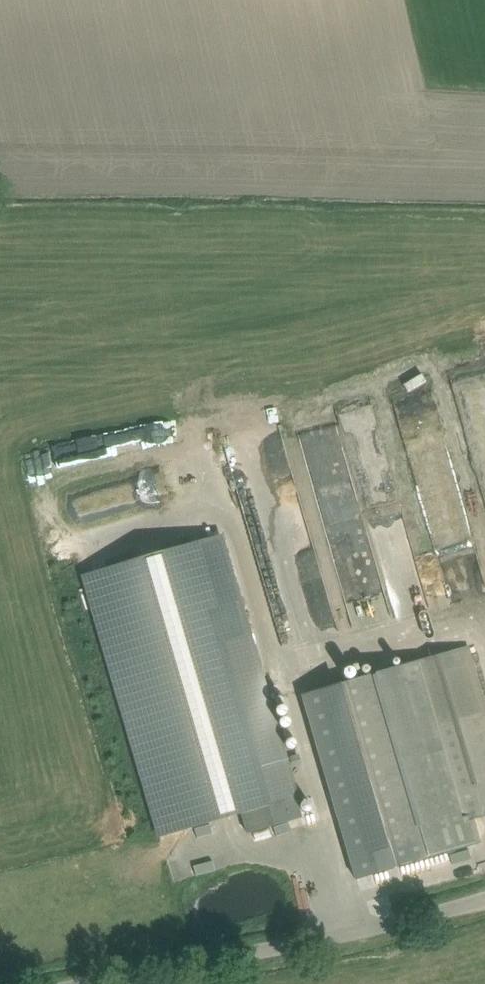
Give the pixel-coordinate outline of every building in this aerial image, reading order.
[(312,474),(320,505),(349,498),(333,432),(301,440),(305,458),(324,454),(328,470),(312,474)] [(219,536),(85,575),(161,836),(241,813),(247,833),(301,817),(219,536)] [(319,690),(374,874),(479,843),(472,819),(484,815),(484,705),(468,646),(319,690)]
